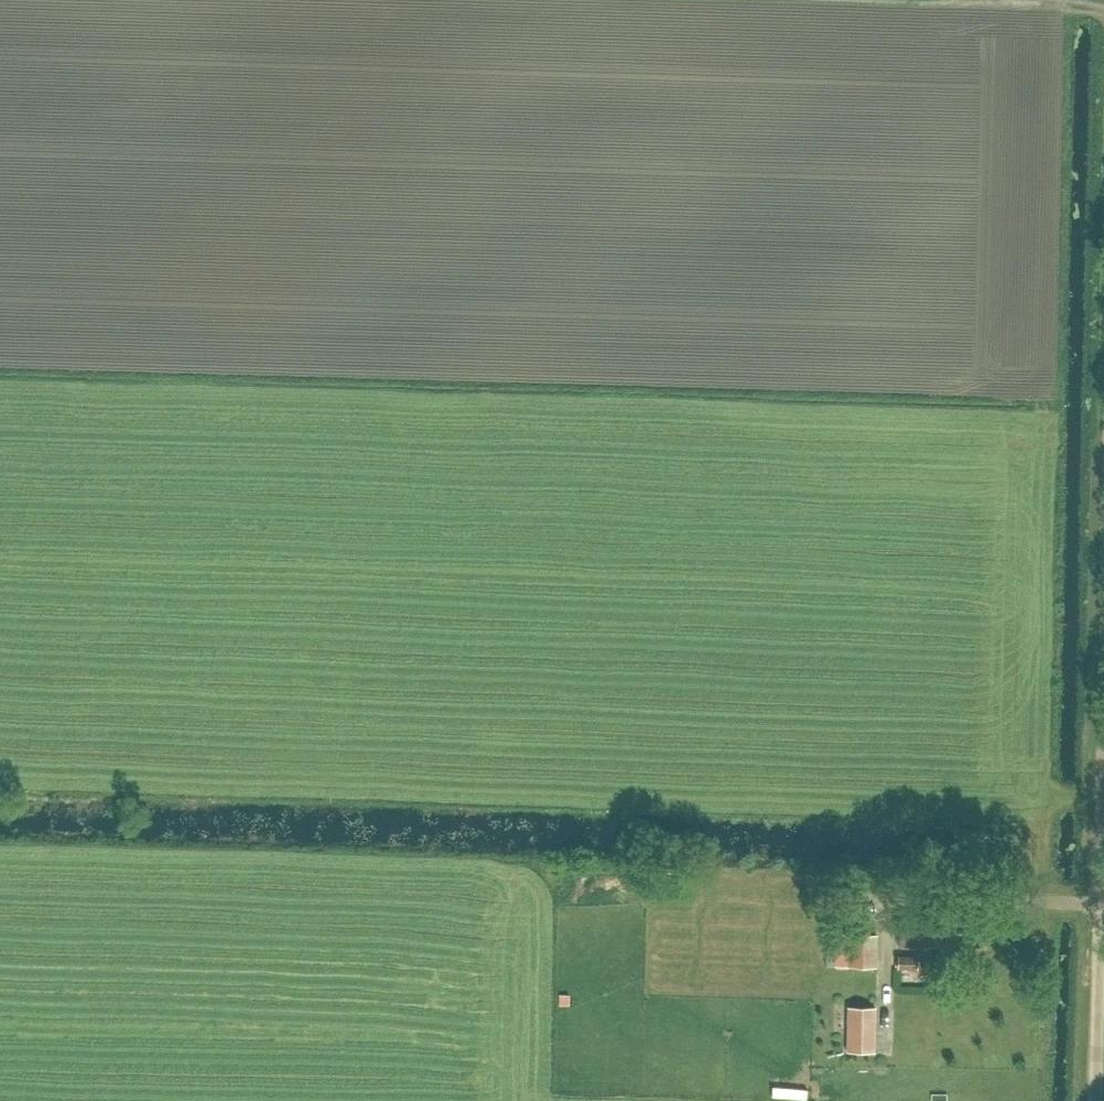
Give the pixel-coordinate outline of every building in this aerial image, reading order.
[(984,947),(984,913),(948,913),(948,912),(899,911),(898,945),(984,947)] [(849,934),(849,966),(876,967),(876,934),(849,934)] [(918,954),(898,954),(898,967),(918,968),(918,954)] [(874,1007),(847,1006),(846,1050),(873,1051),(874,1007)]
